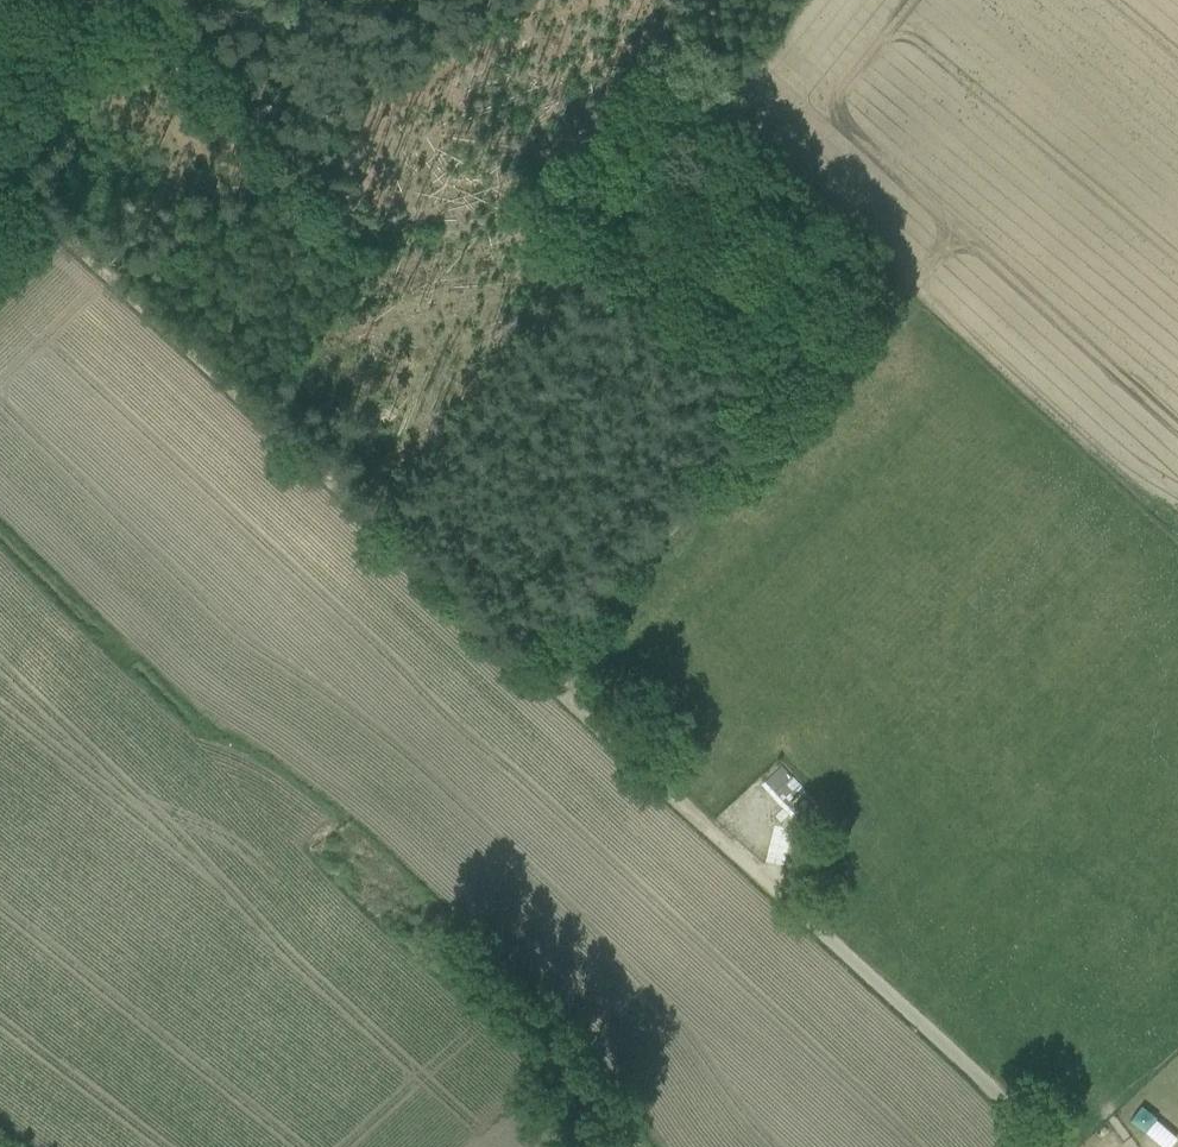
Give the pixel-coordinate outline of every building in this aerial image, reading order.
[(790,803),(791,804),(805,818),(819,806),(804,790),(790,803)] [(1161,1119),(1144,1106),(1131,1123),(1148,1137),(1161,1119)]
